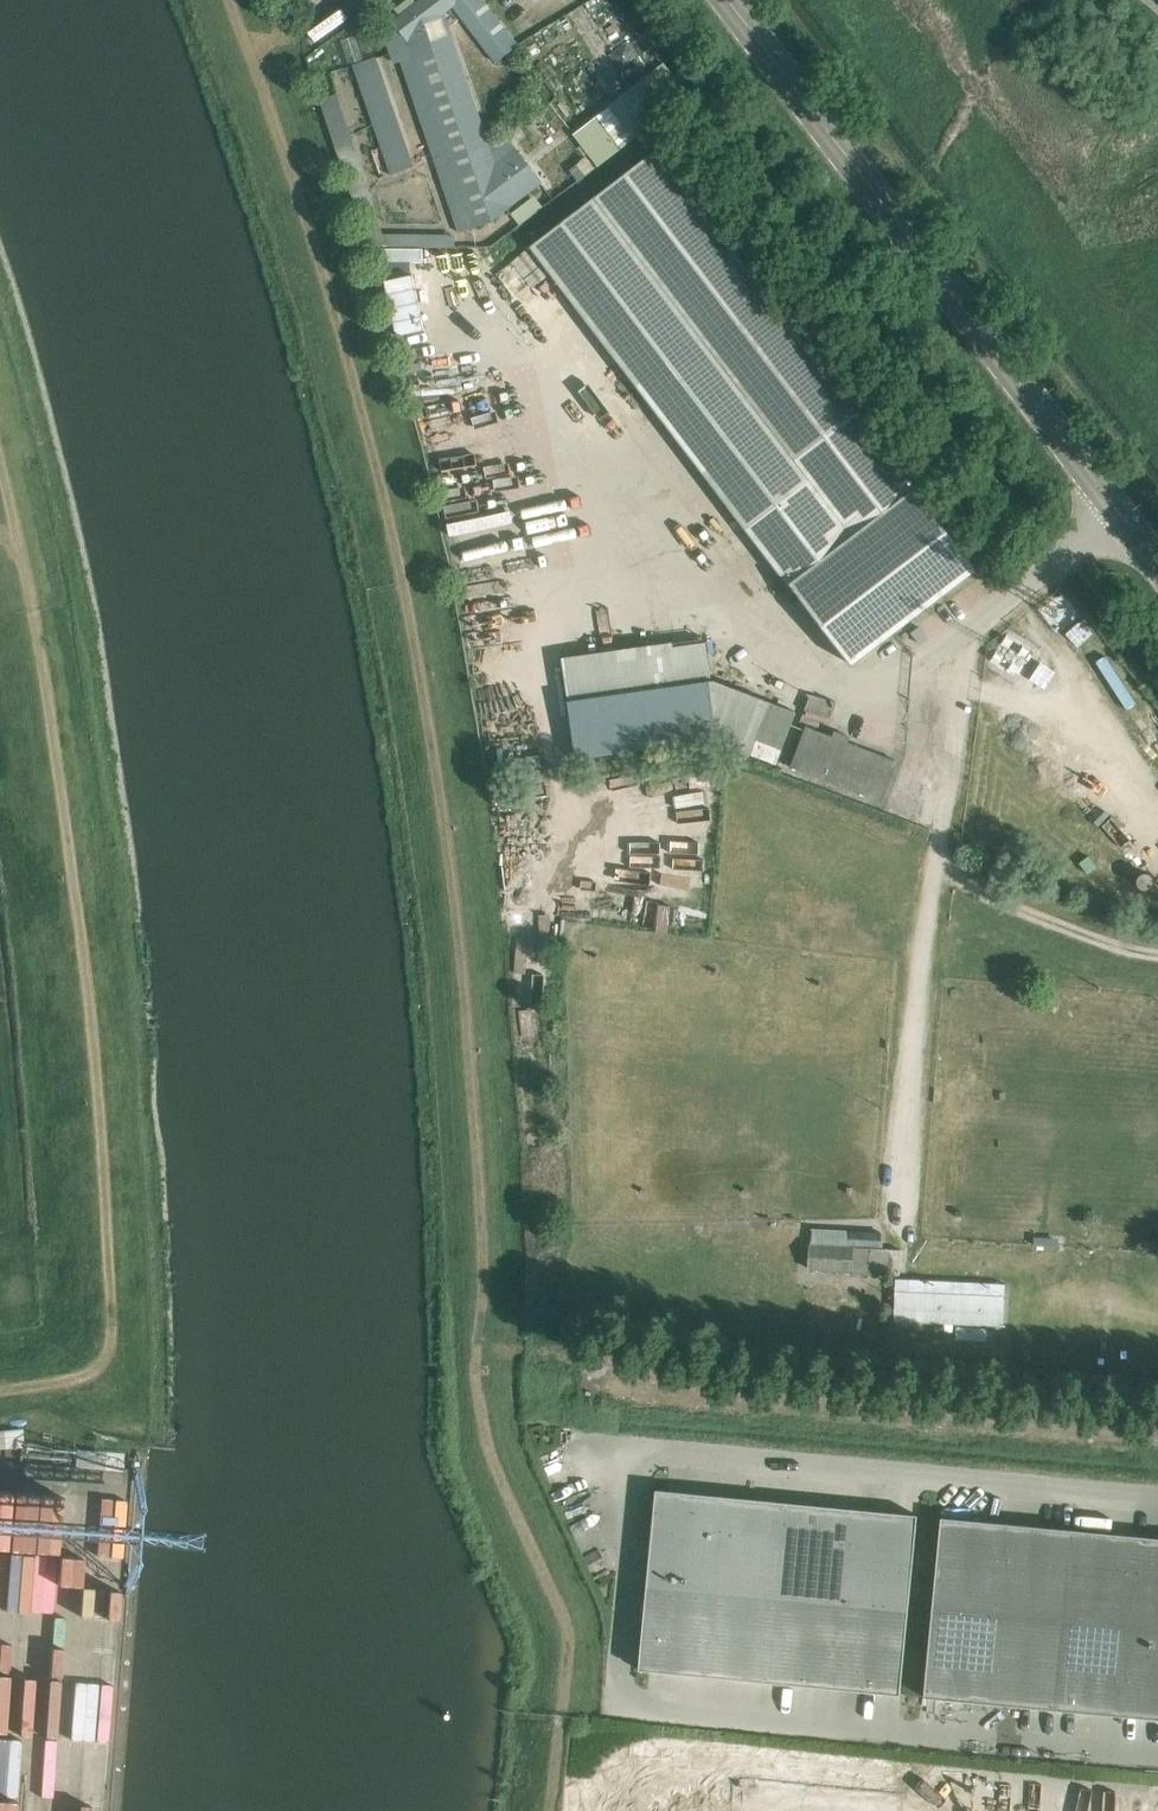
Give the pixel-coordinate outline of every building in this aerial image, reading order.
[(399,16),(401,20),(382,27),(394,63),(404,59),(437,158),(434,160),(459,232),(492,220),(542,183),(506,135),(490,146),(446,14),(445,11),(453,6),(496,61),(516,45),(481,2),(484,0),(420,0),(399,16)] [(354,66),(391,174),(413,167),(375,58),(354,66)] [(387,245),(337,92),(319,99),(368,245),(387,245)] [(658,150),(531,246),(646,396),(852,665),(978,568),(658,150)] [(679,684),(569,700),(577,758),(708,740),(751,756),(757,739),(783,749),(797,711),(715,679),(712,679),(710,662),(677,667),(679,684)] [(792,766),(883,800),(898,760),(849,742),(851,736),(836,731),(834,735),(807,725),(792,766)] [(852,1271),(854,1246),(810,1243),(808,1269),(852,1271)] [(901,1248),(890,1248),(854,1246),(852,1271),(852,1272),(899,1275),(901,1248)] [(1003,1325),(1005,1294),(896,1289),(895,1320),(1003,1325)] [(639,1669),(770,1682),(787,1502),(656,1489),(639,1669)] [(900,1694),(918,1514),(787,1502),(770,1682),(900,1694)] [(1055,1709),(1072,1529),(941,1517),(924,1697),(1055,1709)] [(1072,1529),(1055,1709),(1157,1719),(1157,1537),(1072,1529)]
